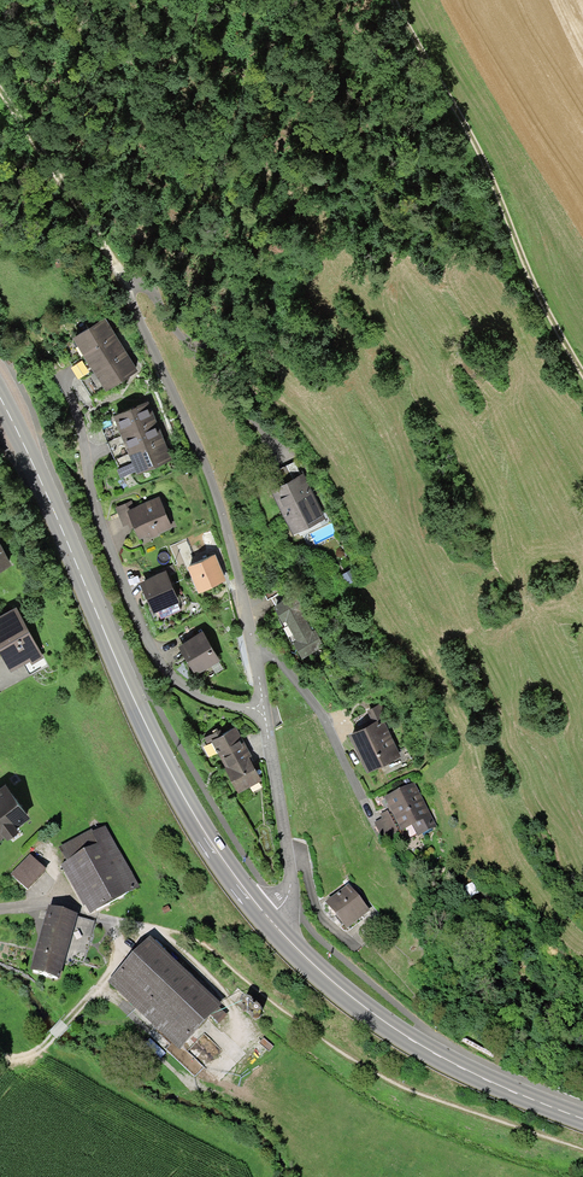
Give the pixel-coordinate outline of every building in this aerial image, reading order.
[(74,336),(86,355),(117,335),(112,327),(106,316),(74,336)] [(86,355),(96,372),(128,353),(123,344),(117,335),(86,355)] [(128,353),(96,372),(107,390),(139,370),(132,359),(128,353)] [(114,417),(123,437),(157,423),(153,414),(148,402),(114,417)] [(123,437),(130,455),(165,441),(161,432),(157,423),(123,437)] [(165,441),(130,455),(139,475),(173,460),(169,450),(165,441)] [(285,479),(300,472),(294,460),(280,467),(285,479)] [(285,479),(271,485),(293,531),(325,516),(313,491),(303,470),(300,472),(285,479)] [(134,504),(127,507),(133,520),(134,522),(135,524),(140,537),(146,534),(151,536),(158,533),(158,531),(172,525),(160,494),(134,504)] [(127,507),(134,504),(132,499),(125,502),(124,500),(115,504),(123,524),(128,522),(133,520),(127,507)] [(11,561),(0,540),(0,566),(11,561)] [(199,592),(226,582),(224,576),(215,555),(188,566),(199,592)] [(165,571),(140,582),(144,591),(153,612),(178,602),(165,571)] [(305,608),(296,591),(274,602),(281,615),(279,616),(293,642),(295,641),(302,655),(324,644),(315,628),(313,629),(302,610),(305,608)] [(16,603),(0,612),(0,648),(10,667),(30,657),(31,662),(44,655),(16,603)] [(196,676),(221,661),(203,631),(179,645),(184,655),(196,676)] [(381,702),(364,709),(369,720),(377,717),(380,722),(385,719),(389,718),(381,702)] [(369,720),(349,730),(361,756),(367,769),(401,754),(385,719),(380,722),(377,717),(369,720)] [(248,749),(235,725),(223,732),(221,728),(204,737),(207,744),(212,742),(225,766),(224,766),(238,792),(262,779),(250,756),(252,755),(248,749)] [(5,780),(0,783),(0,836),(6,832),(7,834),(19,825),(17,823),(31,813),(5,780)] [(414,783),(384,798),(389,808),(401,832),(412,826),(418,836),(437,827),(414,783)] [(398,830),(388,810),(380,814),(382,819),(374,823),(382,838),(398,830)] [(139,887),(105,826),(93,832),(92,830),(59,848),(67,862),(60,865),(84,907),(85,906),(90,914),(139,887)] [(30,855),(11,875),(25,889),(45,870),(30,855)] [(370,911),(348,884),(325,903),(346,930),(370,911)] [(49,906),(30,971),(59,979),(65,957),(77,917),(78,915),(49,906)] [(94,922),(77,917),(65,957),(82,962),(94,922)] [(150,938),(107,983),(178,1050),(221,1005),(150,938)]
